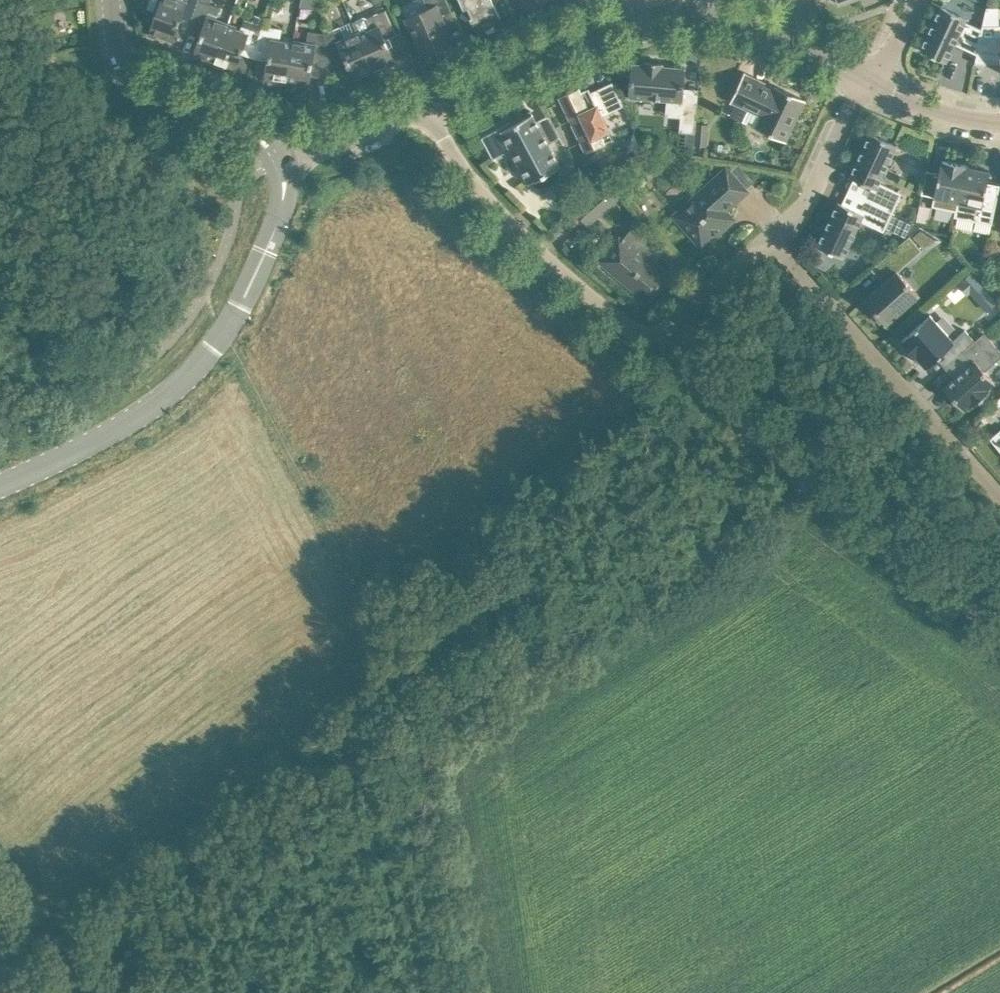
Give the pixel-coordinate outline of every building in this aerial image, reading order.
[(149,34),(156,36),(157,34),(173,40),(182,15),(193,19),(200,1),(201,0),(161,0),(149,34)] [(447,0),(424,0),(428,8),(406,17),(422,53),(451,40),(441,17),(452,12),(447,0)] [(464,8),(462,11),(470,17),(476,29),(484,25),(485,28),(494,24),(493,21),(501,18),(493,0),(460,0),(464,8)] [(219,8),(200,1),(193,19),(191,25),(202,29),(194,54),(207,59),(206,61),(213,63),(226,26),(227,24),(215,19),(219,8)] [(967,18),(941,6),(921,49),(946,61),(954,43),(976,53),(978,54),(978,51),(981,28),(966,21),(967,18)] [(385,9),(366,18),(363,17),(353,21),(376,71),(396,62),(385,39),(396,34),(385,9)] [(255,14),(252,22),(243,19),(239,31),(226,26),(213,63),(235,71),(244,47),(255,51),(262,25),(264,17),(255,14)] [(353,21),(326,33),(329,61),(344,54),(355,80),(376,71),(353,21)] [(982,25),(981,28),(978,51),(999,50),(999,24),(982,25)] [(287,83),(293,41),(278,40),(280,28),(262,25),(256,51),(269,53),(265,79),(287,83)] [(306,43),(293,41),(287,83),(294,84),(294,81),(309,84),(313,58),(329,61),(325,32),(309,30),(306,43)] [(631,63),(630,83),(629,96),(667,99),(665,115),(680,117),(679,131),(695,132),(698,100),(683,99),(686,68),(662,66),(663,62),(645,61),(645,64),(631,63)] [(744,72),(736,90),(731,100),(762,115),(756,127),(785,141),(805,99),(776,85),(773,90),(765,86),(766,85),(744,74),(745,72),(744,72)] [(624,105),(612,81),(583,95),(579,86),(558,96),(585,152),(613,138),(602,115),(624,105)] [(481,136),(493,158),(510,148),(529,183),(561,166),(548,143),(561,137),(558,131),(549,114),(536,120),(532,113),(523,118),(521,115),(481,136)] [(896,144),(871,132),(850,176),(874,187),(868,200),(892,211),(902,192),(879,181),(896,144)] [(939,172),(926,169),(921,193),(933,195),(932,205),(955,210),(965,170),(966,164),(943,159),(942,161),(941,160),(939,172)] [(728,213),(725,210),(746,190),(726,168),(674,215),(702,246),(726,224),(721,219),(728,213)] [(965,170),(955,210),(954,216),(991,223),(999,185),(999,184),(999,183),(998,184),(987,182),(990,170),(988,170),(988,174),(965,170)] [(588,223),(622,192),(610,179),(576,209),(588,223)] [(862,213),(838,201),(818,245),(843,257),(861,219),(883,230),(892,211),(868,200),(862,213)] [(620,237),(601,260),(646,298),(667,272),(648,256),(658,244),(646,234),(634,249),(620,237)] [(883,319),(885,323),(918,293),(898,270),(922,249),(909,235),(872,268),(884,282),(864,299),(873,309),(870,311),(880,322),(883,319)] [(968,293),(970,291),(987,309),(997,300),(972,271),(959,283),(968,293)] [(945,367),(975,339),(965,328),(953,339),(930,313),(902,338),(903,340),(902,340),(926,365),(936,356),(945,367)] [(984,331),(945,367),(955,377),(944,387),(952,397),(950,399),(958,408),(960,406),(964,409),(971,403),(974,405),(990,391),(988,388),(995,381),(985,370),(999,356),(999,349),(984,331)] [(989,438),(999,450),(999,429),(989,438)]
